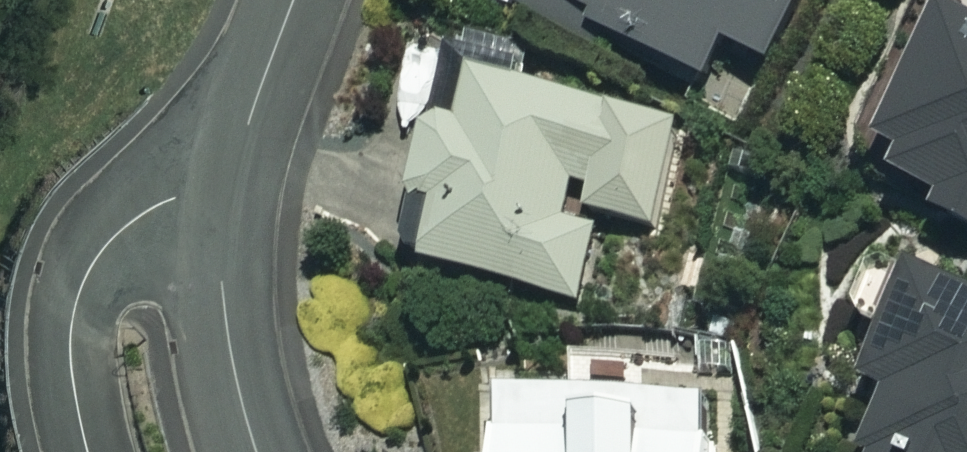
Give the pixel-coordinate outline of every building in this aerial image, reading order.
[(507,11),(598,51),(605,34),(711,81),(727,44),(775,65),(803,0),(512,0),(507,11)] [(957,1),(886,150),(911,162),(902,180),(943,199),(937,211),(966,225),(966,6),(957,1)] [(681,126),(449,66),(415,199),(443,206),(428,265),(580,304),(603,216),(654,229),(681,126)] [(907,274),(901,292),(873,283),(859,327),(887,335),(871,385),(893,392),(874,451),(966,451),(966,293),(907,274)] [(706,398),(503,391),(501,451),(704,451),(706,398)]
